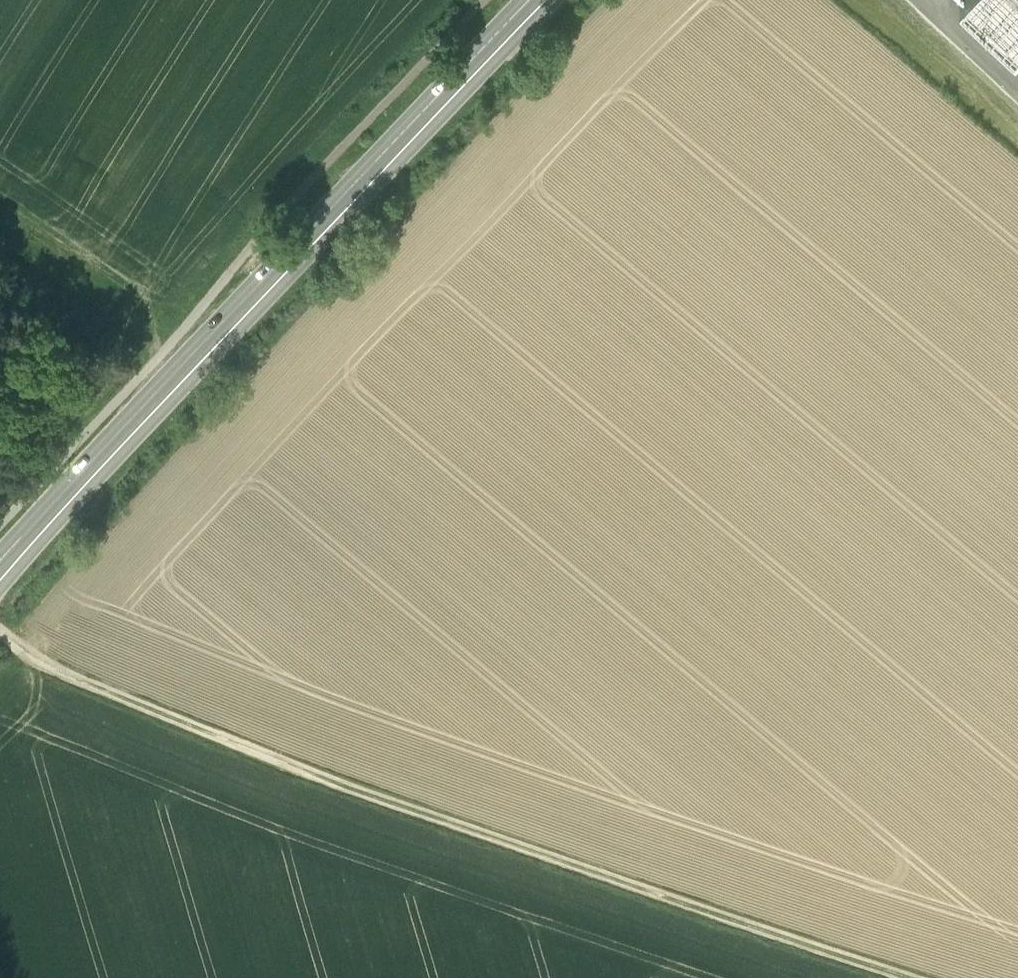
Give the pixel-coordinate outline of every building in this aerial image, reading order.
[(959,7),(1014,59),(1017,55),(1017,0),(965,0),(959,7)]
